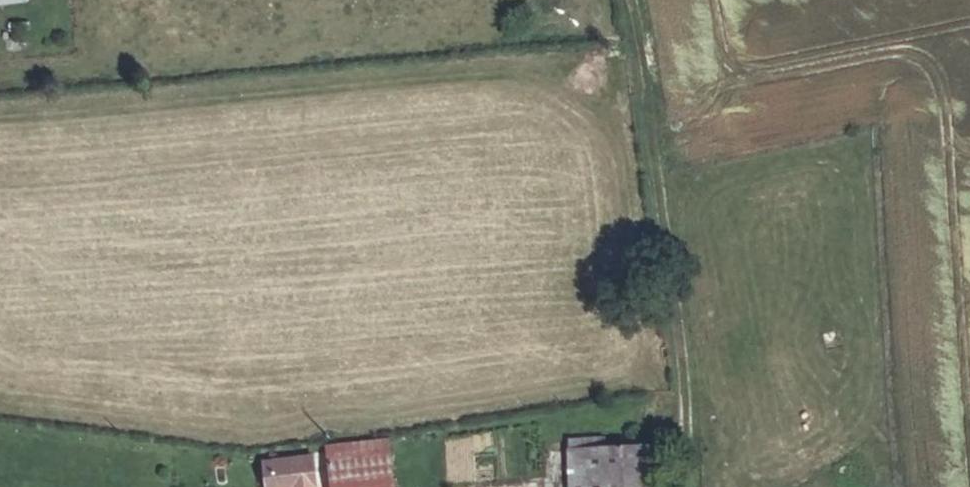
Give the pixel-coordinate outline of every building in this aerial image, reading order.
[(13,25),(10,0),(0,0),(0,27),(13,25)] [(560,447),(560,486),(596,486),(596,459),(596,447),(560,447)] [(630,459),(596,459),(596,486),(630,486),(630,459)] [(630,459),(630,486),(655,486),(656,460),(630,459)] [(369,466),(312,471),(314,486),(371,486),(369,466)] [(295,473),(241,474),(241,486),(296,486),(295,473)]
